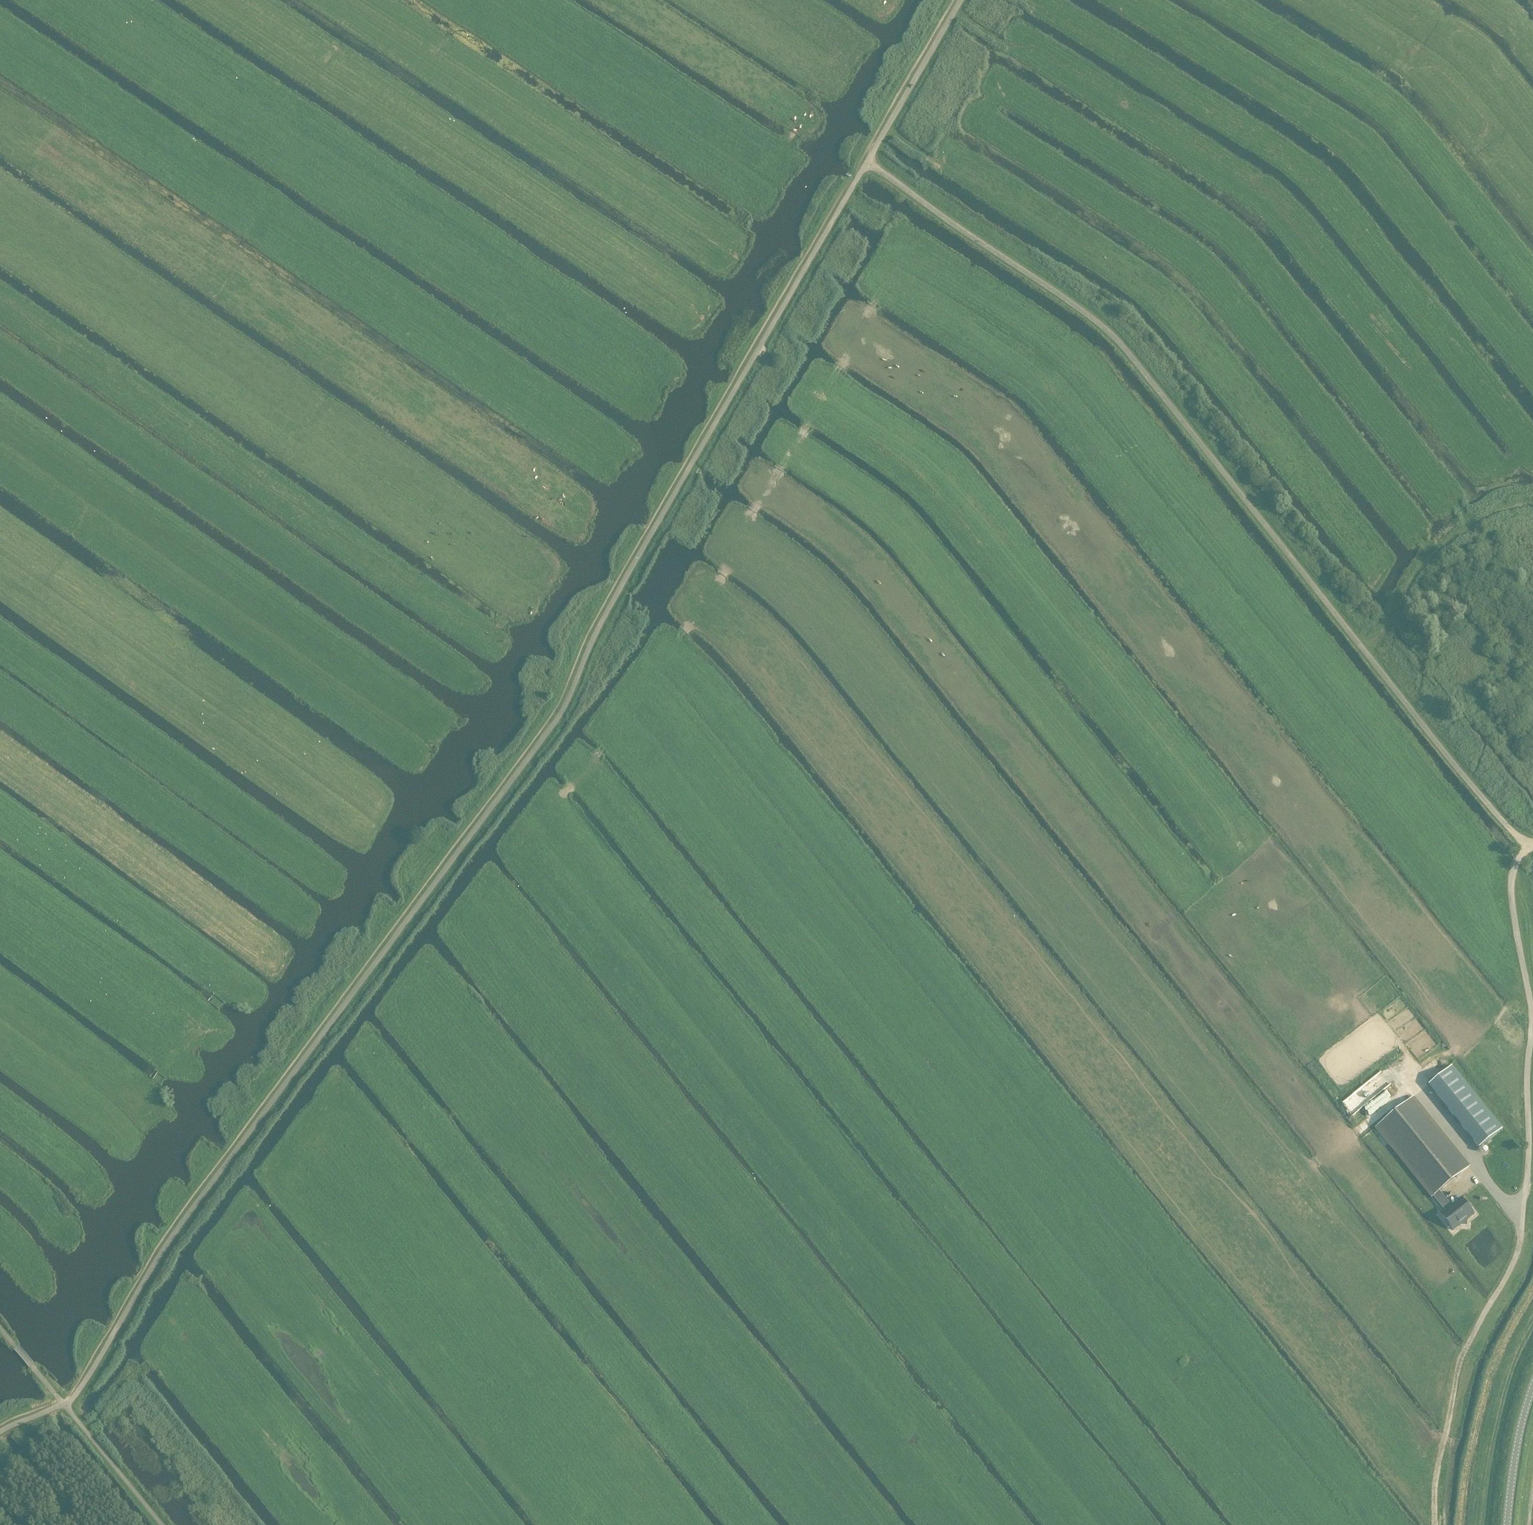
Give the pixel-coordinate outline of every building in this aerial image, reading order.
[(1428,1085),(1479,1148),(1502,1129),(1452,1067),(1428,1085)] [(1431,1198),(1448,1184),(1469,1167),(1413,1098),(1392,1115),(1375,1128),(1431,1198)] [(1441,1215),(1454,1231),(1460,1225),(1467,1226),(1467,1220),(1474,1214),(1461,1199),(1452,1206),(1439,1191),(1433,1196),(1445,1211),(1441,1215)]
